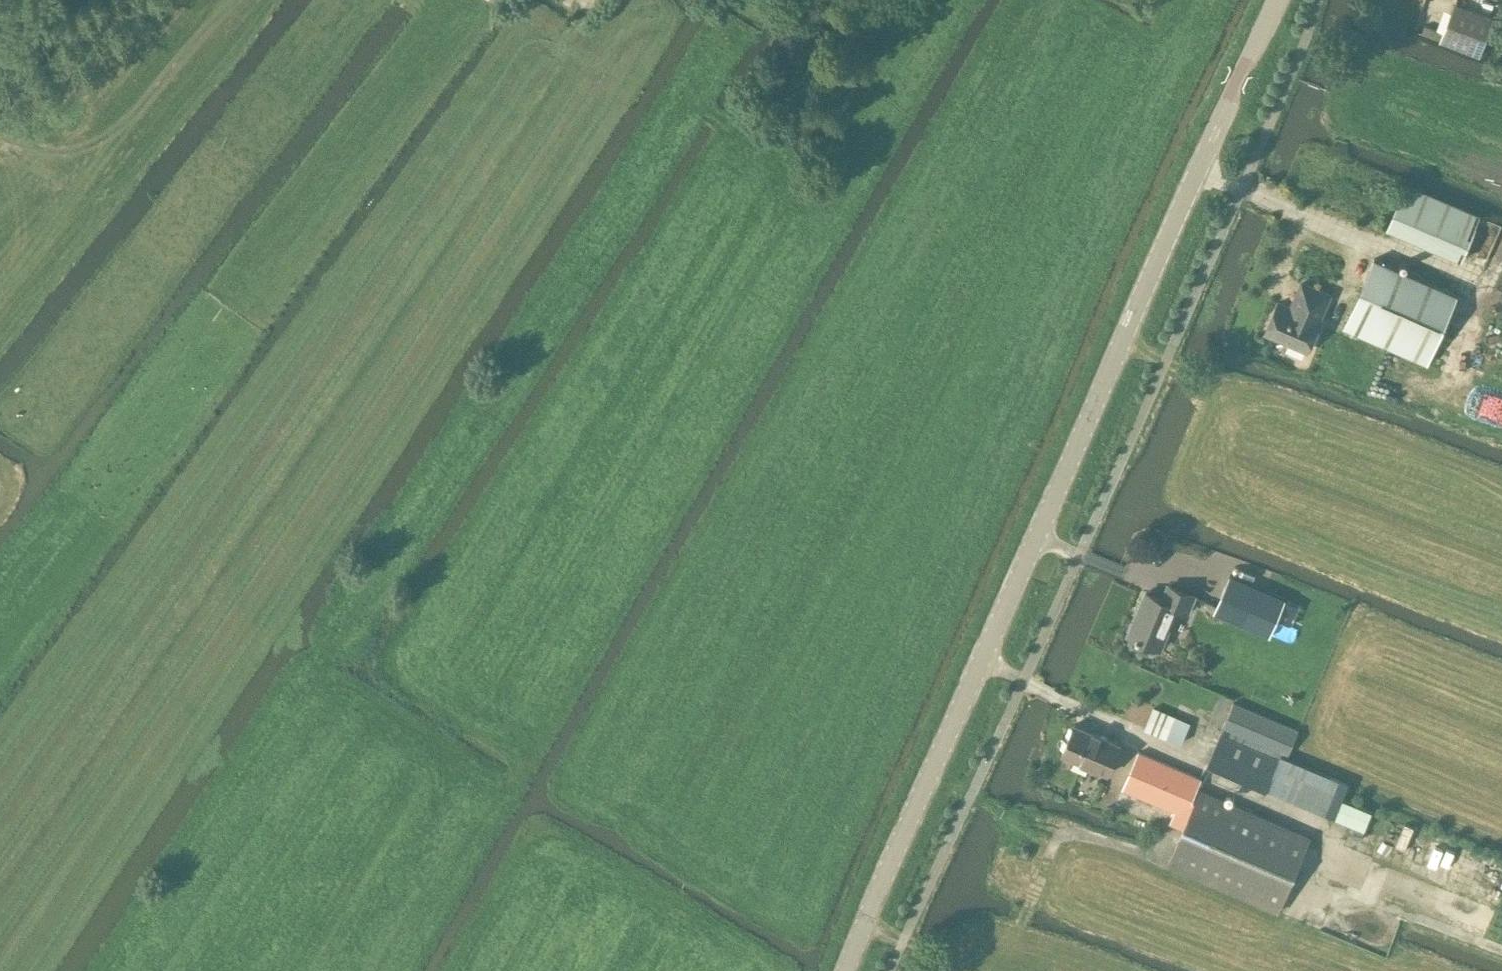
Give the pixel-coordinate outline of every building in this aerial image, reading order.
[(1495,17),(1454,1),(1439,40),(1480,56),(1495,17)] [(1387,228),(1461,260),(1480,215),(1406,183),(1387,228)] [(1427,363),(1457,294),(1374,258),(1344,327),(1427,363)] [(1278,302),(1265,332),(1307,350),(1320,320),(1318,320),(1329,295),(1302,283),(1291,308),(1278,302)] [(1231,575),(1215,613),(1270,636),(1286,598),(1231,575)] [(1169,585),(1163,599),(1146,592),(1128,635),(1160,648),(1177,607),(1188,611),(1194,596),(1169,585)] [(1289,756),(1300,730),(1232,701),(1221,727),(1289,756)] [(1175,716),(1153,706),(1144,728),(1166,737),(1183,744),(1191,722),(1175,716)] [(1121,744),(1074,724),(1062,753),(1108,773),(1121,744)] [(1267,788),(1280,757),(1220,732),(1207,764),(1266,789),(1267,788)] [(1183,828),(1167,865),(1278,913),(1311,836),(1198,787),(1202,778),(1138,750),(1122,788),(1174,811),(1187,817),(1183,828)] [(1280,757),(1267,788),(1326,813),(1340,779),(1281,755),(1280,757)] [(1364,827),(1371,809),(1335,795),(1328,814),(1364,827)] [(1174,811),(1170,823),(1183,828),(1187,817),(1174,811)] [(1027,857),(1030,850),(1024,847),(1021,854),(1027,857)]
